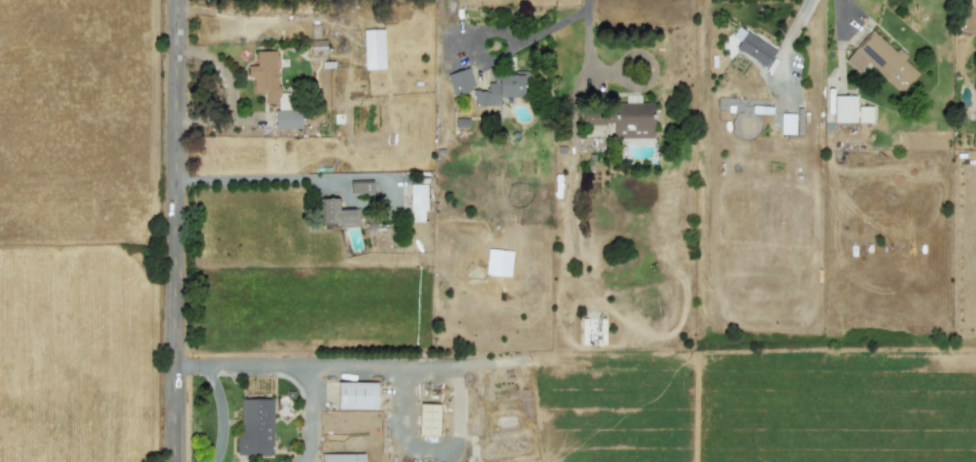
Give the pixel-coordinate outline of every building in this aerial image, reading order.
[(735,47),(764,66),(775,50),(738,25),(732,35),(739,40),(735,47)] [(364,68),(384,68),(383,28),(363,29),(364,68)] [(845,60),(859,71),(867,62),(902,92),(919,72),(903,58),(904,57),(872,29),(845,60)] [(277,50),(256,50),(256,64),(247,64),(247,76),(253,76),(253,92),(265,92),(265,102),(276,102),(276,127),(301,127),(301,109),(290,109),(290,92),(277,92),(277,50)] [(447,72),(451,93),(474,88),(469,68),(447,72)] [(527,71),(498,70),(498,82),(487,82),(487,90),(473,89),(472,104),(499,105),(500,95),(526,96),(527,71)] [(856,95),(834,95),(833,121),(856,122),(856,95)] [(653,102),(613,101),(613,137),(653,137),(653,102)] [(857,121),(872,122),(872,106),(858,105),(857,121)] [(581,123),(605,123),(605,111),(581,112),(581,123)] [(780,133),(795,133),(795,113),(781,113),(780,133)] [(350,193),(373,193),(372,180),(349,181),(350,193)] [(425,183),(409,183),(410,221),(426,220),(425,183)] [(359,225),(359,208),(338,208),(337,197),(320,197),(320,222),(343,222),(343,226),(359,225)] [(512,250),(488,248),(485,273),(509,276),(512,250)] [(376,381),(337,381),(337,408),(376,408),(376,381)] [(272,397),(240,398),(241,433),(236,434),(237,454),(273,454),(272,397)] [(438,435),(439,403),(418,403),(417,434),(438,435)] [(322,452),(322,461),(364,461),(364,453),(322,452)]
